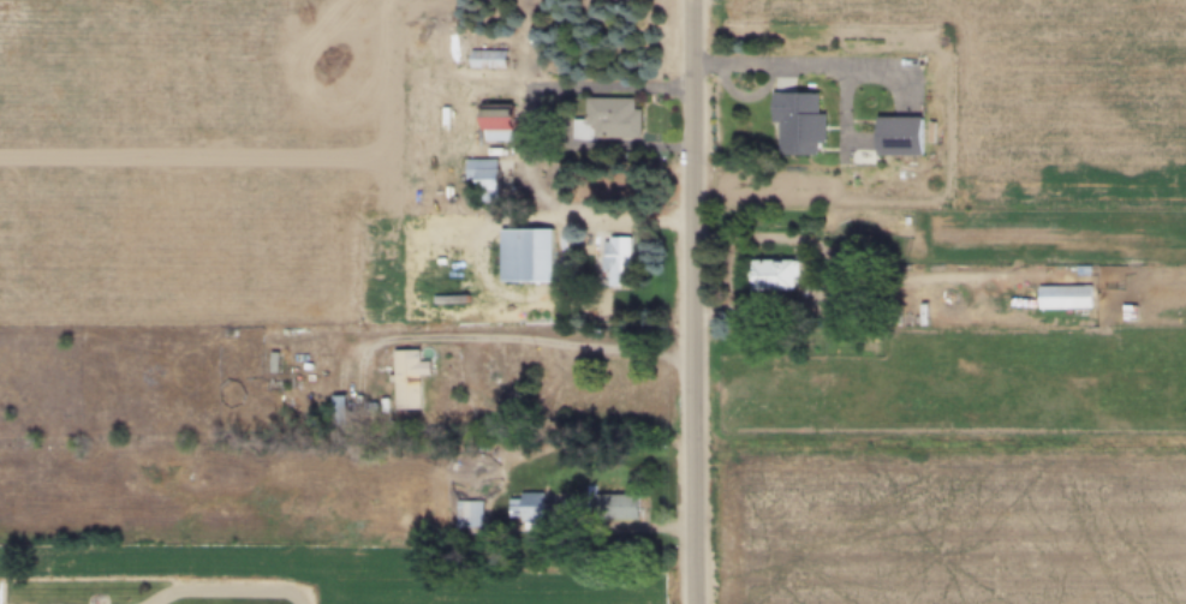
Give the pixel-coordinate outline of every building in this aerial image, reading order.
[(467,67),(505,67),(505,48),(467,48),(467,67)] [(771,92),(771,121),(777,121),(777,153),(799,153),(799,143),(824,143),(824,113),(816,113),(816,92),(771,92)] [(639,137),(639,107),(633,107),(633,96),(583,96),(583,118),(570,118),(570,137),(639,137)] [(509,102),(478,102),(478,139),(509,139),(509,102)] [(875,116),(875,154),(923,154),(923,118),(875,116)] [(463,181),(495,181),(495,157),(463,157),(463,181)] [(550,281),(550,227),(499,227),(499,281),(550,281)] [(607,285),(628,285),(628,235),(607,235),(607,285)] [(746,259),(746,289),(795,289),(795,259),(746,259)] [(1037,285),(1037,310),(1091,307),(1091,282),(1037,285)] [(393,409),(421,408),(419,375),(429,375),(428,360),(418,360),(418,348),(391,349),(393,409)] [(542,520),(542,492),(518,492),(518,498),(506,498),(506,520),(542,520)] [(638,494),(595,494),(595,519),(638,519),(638,494)] [(454,531),(482,531),(482,501),(454,501),(454,531)]
